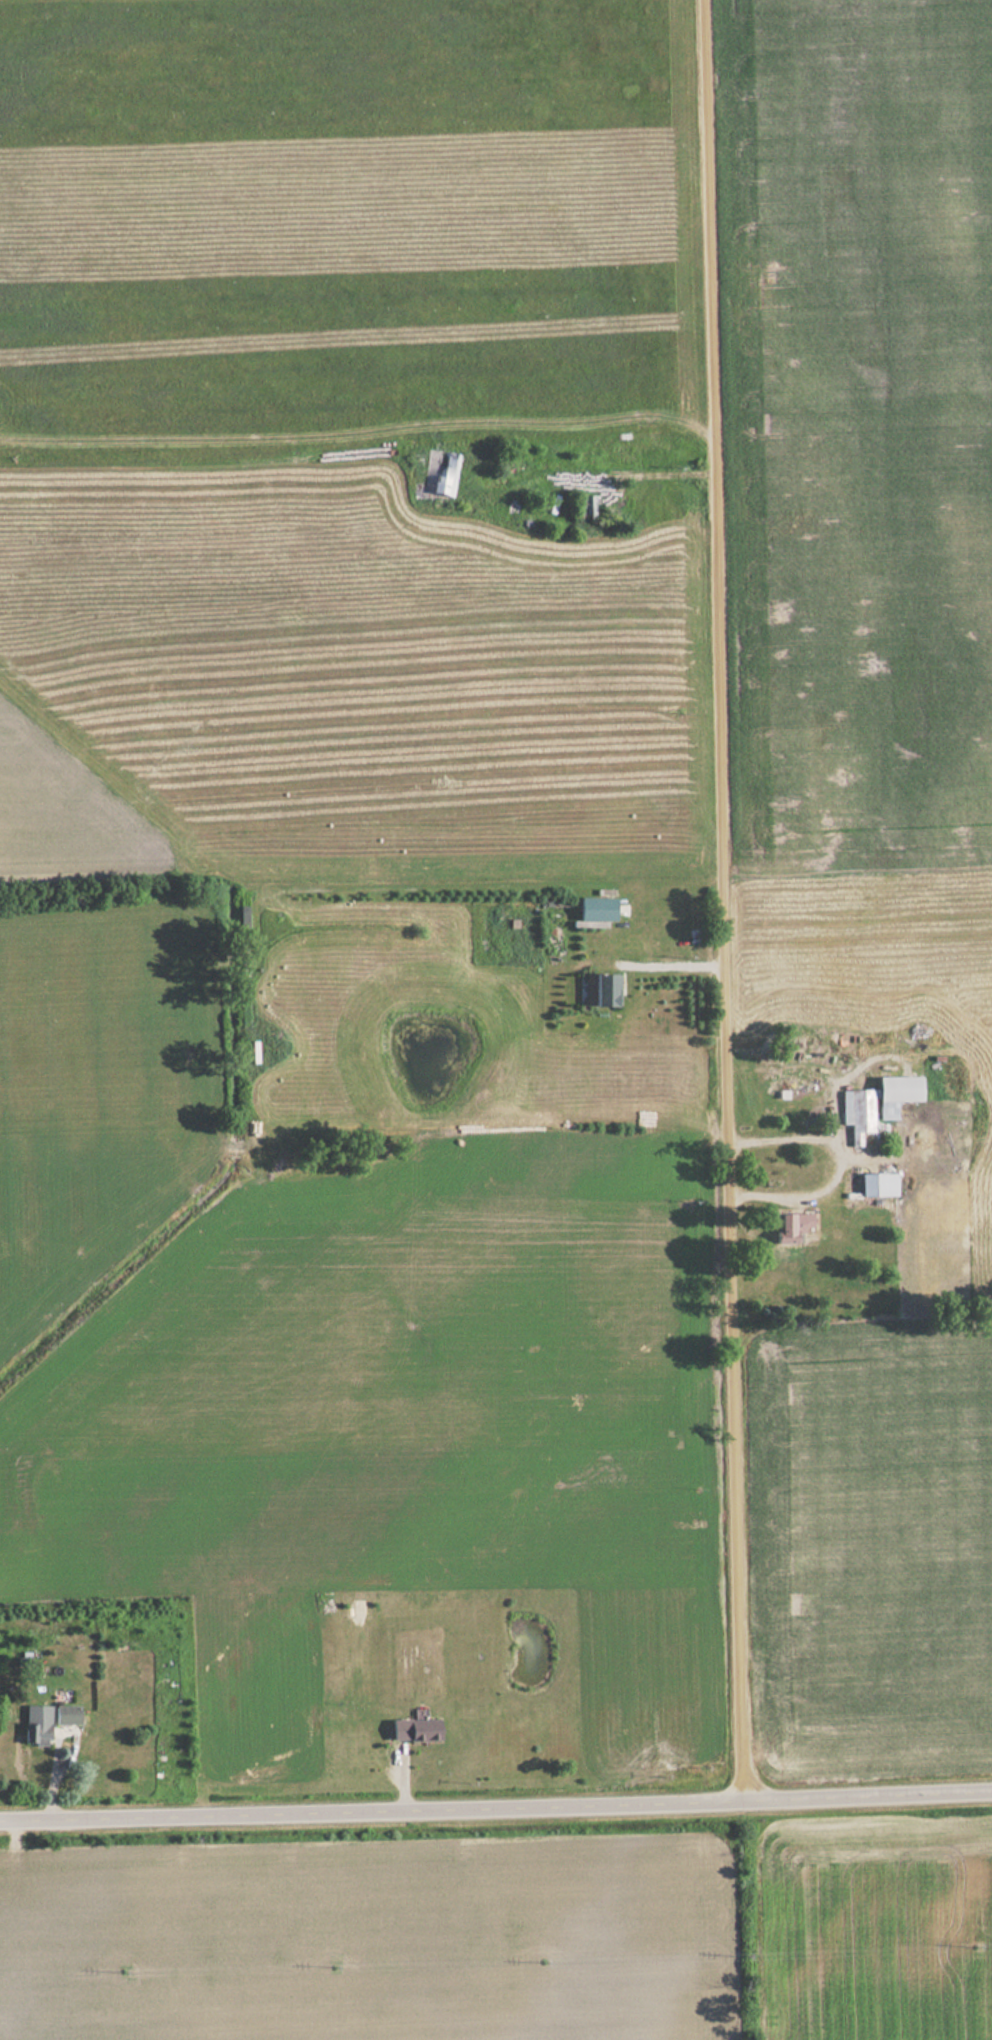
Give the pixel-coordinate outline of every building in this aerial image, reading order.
[(441,454),(411,454),(411,499),(441,499),(441,454)] [(573,515),(598,515),(598,493),(573,493),(573,515)] [(613,920),(613,896),(578,896),(578,920),(613,920)] [(617,973),(592,973),(592,1005),(617,1005),(617,973)] [(919,1101),(919,1075),(876,1077),(876,1089),(840,1090),(841,1124),(849,1124),(850,1146),(860,1145),(860,1131),(881,1131),(881,1119),(897,1119),(896,1101),(919,1101)] [(860,1173),(860,1196),(895,1196),(895,1173),(860,1173)] [(774,1244),(793,1244),(793,1230),(810,1230),(810,1213),(774,1213),(774,1244)] [(50,1706),(24,1705),(24,1745),(49,1745),(50,1706)] [(79,1706),(55,1706),(55,1724),(79,1724),(79,1706)] [(390,1719),(391,1741),(437,1739),(437,1718),(390,1719)]
